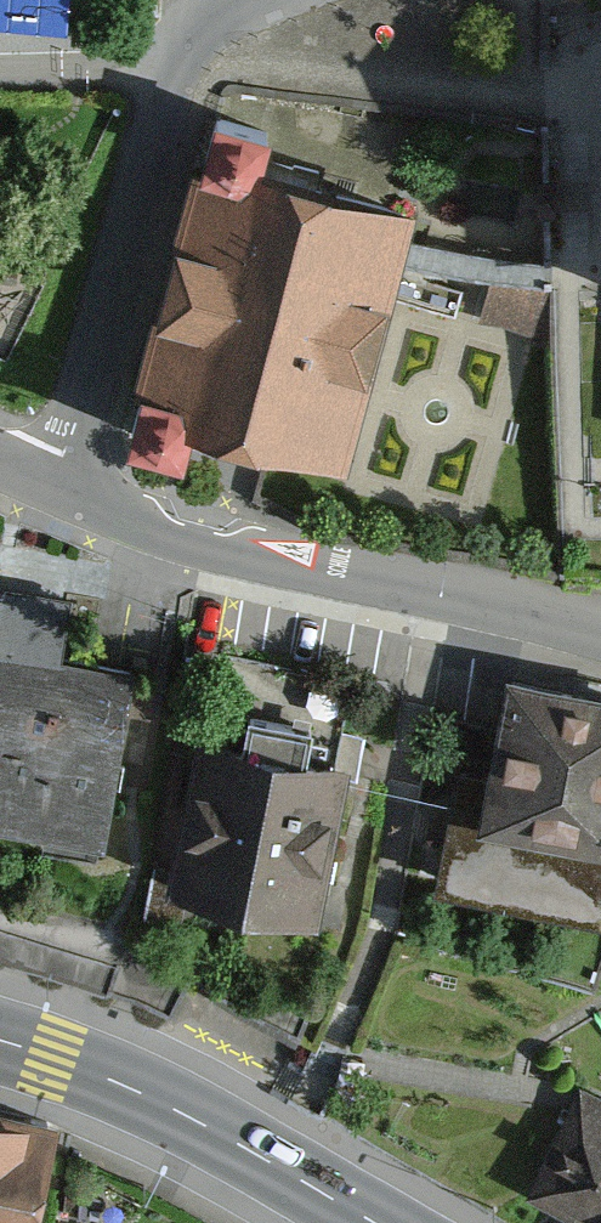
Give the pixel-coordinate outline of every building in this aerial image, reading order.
[(191,166),(123,430),(342,486),(410,222),(191,166)] [(100,832),(127,671),(53,659),(62,600),(0,590),(0,816),(100,832)] [(600,905),(600,698),(513,680),(487,798),(456,791),(439,871),(600,905)] [(331,758),(213,735),(185,879),(303,902),(331,758)] [(585,1093),(544,1175),(600,1203),(600,1101),(585,1093)] [(0,1118),(0,1222),(25,1222),(49,1131),(0,1118)]
